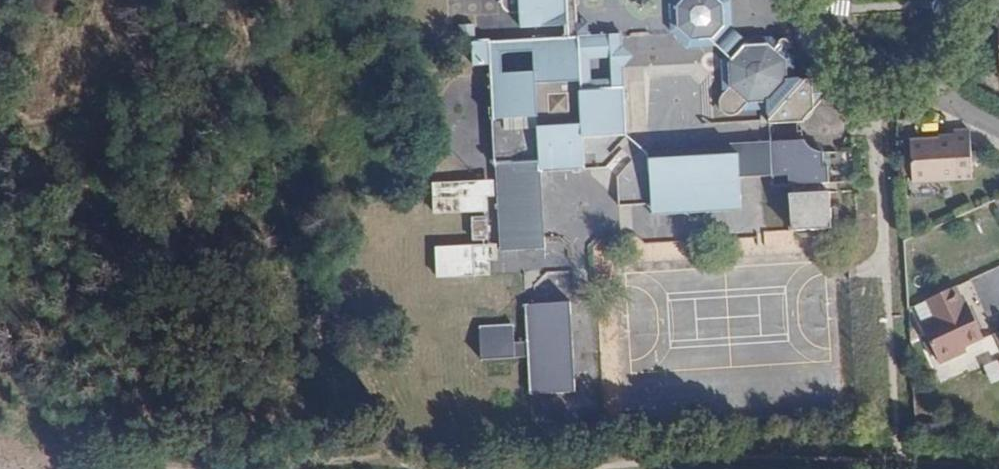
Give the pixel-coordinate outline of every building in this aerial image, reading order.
[(502,3),(504,8),(508,12),(511,13),(520,12),(522,27),(565,26),(565,37),(533,39),(534,51),(535,72),(503,73),(491,74),(496,159),(492,160),(492,163),(496,163),(501,251),(547,249),(542,173),(585,169),(583,139),(627,136),(625,90),(581,91),(577,36),(577,23),(576,0),(503,0),(502,3)] [(677,7),(677,28),(693,41),(699,41),(699,44),(707,43),(707,40),(713,40),(724,26),(723,4),(719,0),(683,0),(677,7)] [(587,22),(577,23),(577,36),(587,35),(587,22)] [(622,34),(587,35),(589,53),(623,51),(622,47),(622,34)] [(625,90),(624,67),(623,51),(589,53),(587,35),(577,36),(581,91),(625,90)] [(534,51),(533,39),(489,41),(490,65),(491,74),(503,73),(502,53),(534,51)] [(490,65),(489,41),(472,42),(473,66),(490,65)] [(746,103),(768,103),(770,124),(802,121),(828,94),(811,79),(789,80),(787,60),(768,44),(745,44),(728,62),(730,89),(722,99),(720,104),(722,110),(725,113),(731,114),(735,114),(746,103)] [(622,47),(623,51),(624,67),(633,58),(622,47)] [(982,172),(980,145),(980,134),(964,134),(965,142),(921,145),(923,186),(968,184),(967,173),(982,172)] [(790,194),(792,231),(833,228),(830,192),(821,193),(821,183),(829,183),(828,167),(825,167),(823,152),(816,150),(811,148),(806,143),(803,139),(704,145),(704,155),(650,160),(653,205),(674,203),(686,213),(697,202),(708,212),(720,200),(741,198),(740,177),(788,174),(789,185),(793,185),(794,194),(790,194)] [(982,183),(982,172),(967,173),(968,184),(982,183)] [(441,248),(443,277),(489,275),(488,245),(441,248)] [(964,291),(936,303),(945,322),(932,328),(949,367),(967,359),(965,354),(992,342),(980,316),(976,307),(973,309),(964,291)] [(576,392),(569,302),(525,305),(528,341),(514,342),(514,325),(480,327),(482,360),(529,358),(532,394),(576,392)] [(945,322),(936,303),(923,309),(932,328),(945,322)] [(985,367),(994,384),(998,382),(998,360),(985,367)]
